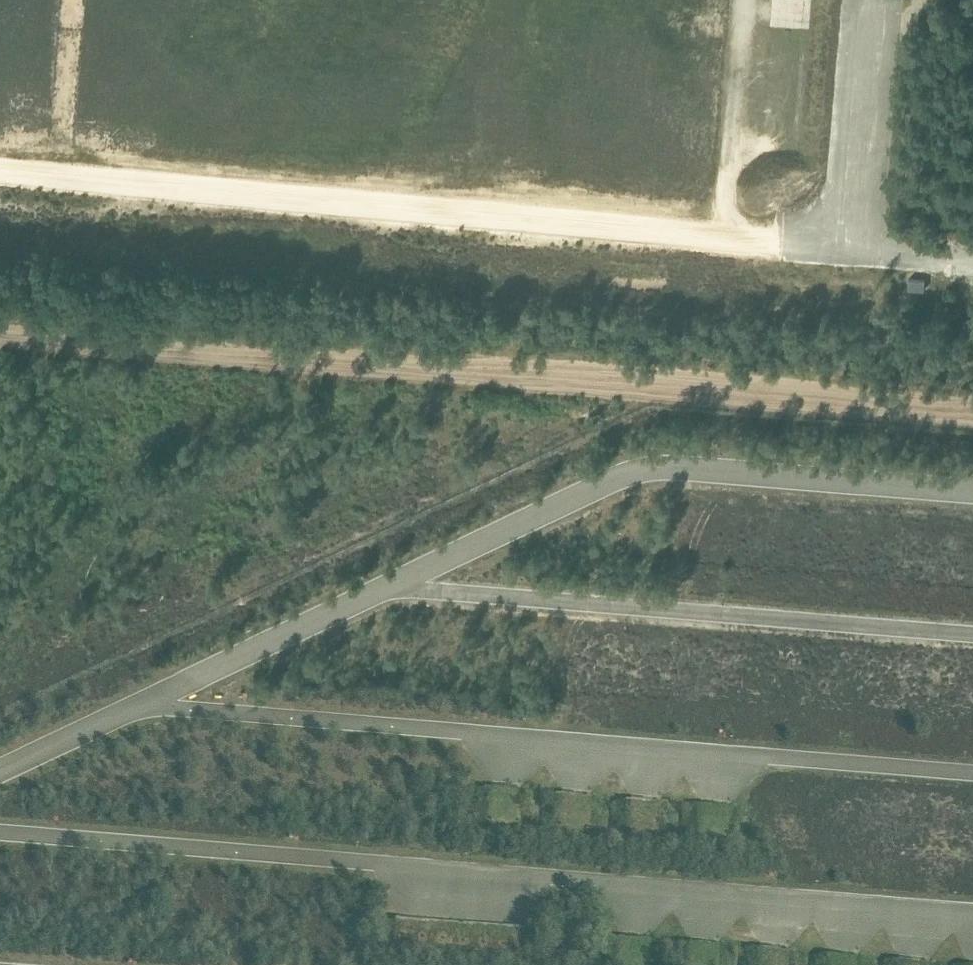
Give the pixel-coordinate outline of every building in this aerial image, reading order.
[(816,3),(801,3),(801,0),(775,0),(774,36),(815,37),(816,3)] [(908,280),(907,290),(923,291),(924,281),(908,280)]
